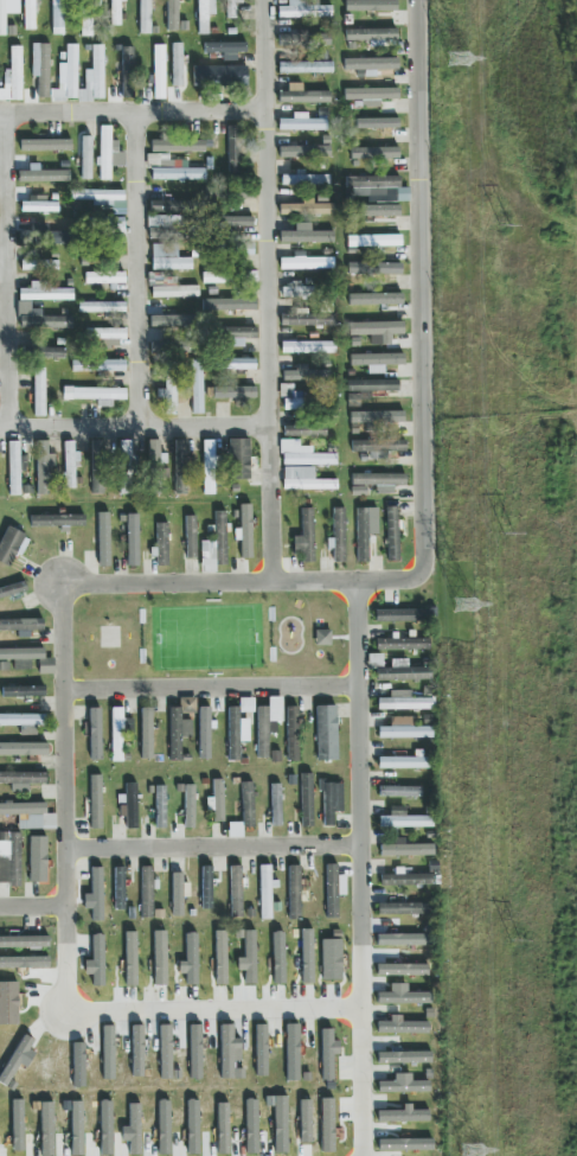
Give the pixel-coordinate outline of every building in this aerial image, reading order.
[(6,36),(6,14),(20,14),(20,0),(0,0),(0,36),(6,36)] [(37,0),(24,0),(24,30),(37,30),(37,0)] [(64,0),(52,0),(51,36),(64,36),(64,0)] [(92,14),(99,14),(99,0),(82,0),(80,36),(92,37),(92,14)] [(125,0),(111,0),(111,26),(121,26),(121,3),(125,3),(125,0)] [(151,0),(139,0),(140,34),(151,34),(151,0)] [(188,21),(179,21),(179,0),(167,0),(167,32),(189,31),(188,21)] [(199,35),(209,35),(208,16),(215,15),(215,0),(198,0),(199,35)] [(236,4),(243,4),(243,0),(226,0),(226,19),(236,19),(236,4)] [(279,19),(333,17),(332,6),(309,7),(309,0),(288,0),(288,7),(278,7),(279,19)] [(397,11),(397,0),(345,1),(345,12),(397,11)] [(346,44),(397,43),(397,29),(346,30),(346,44)] [(279,46),(314,47),(314,43),(331,44),(331,33),(279,33),(279,46)] [(247,42),(204,43),(205,53),(223,53),(223,62),(237,62),(237,53),(247,53),(247,42)] [(51,44),(33,44),(32,77),(39,77),(38,98),(49,99),(51,44)] [(183,86),(183,44),(172,44),(172,86),(183,86)] [(66,76),(58,76),(58,90),(51,90),(51,99),(77,100),(78,45),(67,45),(66,76)] [(103,46),(92,46),(93,70),(85,70),(86,90),(78,90),(78,102),(104,101),(103,46)] [(165,100),(166,46),(154,46),(154,100),(165,100)] [(10,47),(11,70),(4,70),(5,89),(0,89),(0,101),(22,101),(22,47),(10,47)] [(134,48),(123,47),(122,70),(118,70),(118,98),(133,98),(134,48)] [(345,71),(357,71),(357,77),(376,77),(376,71),(399,70),(399,58),(345,59),(345,71)] [(279,74),(333,73),(333,62),(279,63),(279,74)] [(247,86),(248,68),(194,67),(193,87),(218,87),(219,77),(228,77),(228,86),(247,86)] [(330,92),(303,92),(302,84),(288,84),(288,92),(279,92),(279,104),(330,103),(330,92)] [(399,89),(344,88),(344,101),(354,101),(354,107),(380,108),(380,100),(399,100),(399,89)] [(327,131),(328,109),(319,109),(319,120),(308,119),(308,113),(293,113),(293,119),(279,119),(279,130),(327,131)] [(399,119),(357,118),(356,128),(399,129),(399,119)] [(111,126),(100,126),(100,180),(111,180),(111,167),(125,167),(125,152),(118,152),(118,141),(111,141),(111,126)] [(242,174),(241,127),(228,127),(228,174),(242,174)] [(92,179),(92,137),(81,137),(82,179),(92,179)] [(205,153),(205,141),(152,139),(152,152),(205,153)] [(21,140),(21,152),(72,151),(71,140),(21,140)] [(331,146),(280,147),(280,158),(331,157),(331,146)] [(399,159),(399,147),(351,148),(351,160),(399,159)] [(206,169),(187,169),(188,161),(173,161),(173,169),(152,169),(152,180),(206,181),(206,169)] [(18,171),(18,183),(70,181),(69,171),(39,171),(39,164),(28,164),(30,171),(18,171)] [(329,174),(304,174),(304,170),(295,170),(295,175),(281,174),(281,185),(329,185),(329,174)] [(400,177),(346,177),(346,197),(367,197),(367,202),(410,202),(410,187),(400,187),(400,177)] [(126,190),(69,190),(69,200),(92,200),(92,213),(124,215),(126,190)] [(280,204),(280,216),(334,215),(334,203),(313,204),(313,198),(303,198),(303,204),(280,204)] [(20,211),(58,212),(58,203),(45,202),(45,200),(21,199),(20,211)] [(188,202),(150,200),(150,211),(187,212),(188,202)] [(359,205),(359,217),(400,216),(400,205),(359,205)] [(148,216),(148,239),(181,239),(182,216),(148,216)] [(255,216),(222,216),(222,228),(255,228),(255,216)] [(280,242),(333,242),(333,231),(310,231),(310,223),(295,223),(295,231),(280,231),(280,242)] [(400,235),(347,235),(347,247),(402,245),(400,235)] [(254,255),(254,244),(237,243),(237,255),(254,255)] [(152,269),(191,270),(191,258),(177,258),(177,244),(152,244),(152,269)] [(334,269),(333,257),(304,257),(304,251),(293,251),(294,257),(280,257),(280,269),(334,269)] [(58,270),(57,258),(20,261),(21,272),(58,270)] [(347,274),(371,274),(371,283),(390,283),(390,275),(400,275),(402,263),(348,262),(347,274)] [(85,285),(124,283),(124,272),(84,273),(85,285)] [(201,283),(229,283),(229,272),(201,272),(201,283)] [(72,300),(72,288),(50,288),(50,280),(28,280),(28,288),(19,288),(19,300),(72,300)] [(280,298),(315,296),(315,287),(299,287),(299,283),(280,285),(280,298)] [(152,298),(198,296),(198,286),(174,286),(152,287),(152,298)] [(403,305),(403,293),(348,294),(348,306),(403,305)] [(200,298),(200,311),(255,311),(255,299),(200,298)] [(78,312),(124,313),(124,302),(78,301),(78,312)] [(72,327),(71,315),(41,317),(41,309),(20,311),(20,328),(72,327)] [(282,325),(334,326),(335,311),(282,309),(282,325)] [(149,326),(190,327),(190,315),(149,315),(149,326)] [(348,336),(368,336),(368,345),(390,345),(391,334),(403,334),(403,322),(348,321),(348,336)] [(244,346),(244,339),(256,338),(256,326),(220,328),(222,347),(244,346)] [(84,328),(84,345),(126,344),(126,328),(84,328)] [(334,341),(281,341),(281,352),(334,353),(334,341)] [(64,358),(64,349),(40,347),(40,357),(64,358)] [(367,365),(367,373),(384,373),(384,365),(404,365),(404,353),(350,355),(350,366),(367,365)] [(255,358),(220,358),(220,369),(255,370),(255,358)] [(71,372),(126,371),(124,359),(71,359),(71,372)] [(203,414),(201,360),(190,360),(191,414),(203,414)] [(283,379),(329,381),(329,371),(307,370),(307,365),(295,364),(295,371),(283,370),(283,379)] [(44,416),(45,369),(33,368),(33,416),(44,416)] [(347,381),(347,392),(398,390),(398,379),(347,381)] [(293,384),(282,384),(281,409),(303,410),(303,392),(293,392),(293,384)] [(235,398),(235,401),(256,401),(256,387),(212,387),(212,398),(235,398)] [(126,388),(63,388),(63,400),(97,400),(97,407),(113,407),(113,400),(126,400),(126,388)] [(360,407),(359,394),(348,395),(348,407),(360,407)] [(404,410),(350,411),(350,423),(404,422),(404,410)] [(284,426),(284,438),(327,435),(326,423),(284,426)] [(250,439),(230,439),(229,479),(249,479),(250,439)] [(281,465),(336,465),(336,454),(313,453),(313,446),(300,446),(300,440),(281,439),(281,465)] [(405,440),(352,439),(352,452),(370,452),(370,459),(387,460),(387,452),(405,453),(405,440)] [(47,440),(34,441),(37,496),(49,494),(47,467),(55,466),(53,454),(49,454),(47,440)] [(105,440),(92,440),(91,458),(105,458),(105,440)] [(117,440),(120,494),(134,494),(133,440),(117,440)] [(148,461),(160,461),(160,440),(148,440),(148,461)] [(175,494),(187,493),(187,440),(174,440),(175,494)] [(216,494),(217,455),(214,455),(214,440),(203,440),(203,493),(216,494)] [(20,496),(20,472),(27,472),(27,455),(19,455),(19,441),(8,441),(8,496),(20,496)] [(73,441),(63,441),(64,488),(76,488),(75,467),(81,467),(79,451),(75,452),(73,441)] [(314,467),(283,467),(283,490),(336,488),(336,479),(314,480),(314,467)] [(393,493),(393,485),(405,486),(405,474),(352,473),(351,496),(366,496),(366,485),(374,486),(374,493),(393,493)] [(251,505),(239,505),(241,558),(252,558),(251,505)] [(386,561),(399,561),(398,506),(385,507),(386,561)] [(302,536),(293,536),(293,555),(302,555),(302,562),(314,562),(313,507),(301,509),(302,536)] [(345,507),(333,507),(333,562),(345,562),(345,507)] [(378,509),(357,507),(357,562),(370,562),(370,536),(378,536),(378,509)] [(200,542),(201,567),(226,566),(225,511),(214,511),(214,542),(200,542)] [(98,543),(98,566),(109,567),(109,512),(96,512),(95,543),(98,543)] [(137,513),(126,515),(128,567),(139,566),(137,513)] [(31,529),(69,528),(69,526),(84,526),(84,515),(30,516),(31,529)] [(195,516),(185,516),(186,558),(197,558),(195,516)] [(168,523),(155,523),(156,566),(169,566),(168,523)] [(6,526),(0,540),(0,563),(8,567),(14,554),(20,556),(30,538),(6,526)] [(27,592),(25,581),(0,587),(0,599),(27,592)] [(421,611),(374,609),(374,621),(421,622),(421,611)] [(43,619),(0,620),(0,631),(18,631),(18,633),(43,633),(43,619)] [(376,650),(430,650),(429,638),(376,639),(376,650)] [(13,660),(13,670),(31,669),(31,659),(38,659),(38,675),(55,675),(53,658),(44,658),(44,649),(0,649),(0,660),(13,660)] [(408,668),(408,659),(391,659),(391,668),(383,668),(382,653),(371,654),(371,666),(377,666),(377,681),(430,679),(430,666),(408,668)] [(1,697),(45,696),(44,686),(1,686),(1,697)] [(431,697),(411,697),(411,690),(390,690),(390,698),(377,698),(378,710),(431,709),(431,697)] [(195,697),(181,697),(181,714),(195,714),(195,697)] [(257,759),(268,759),(268,721),(282,721),(282,697),(269,697),(269,707),(257,707),(257,759)] [(249,742),(249,718),(239,718),(239,711),(254,711),(254,698),(239,698),(239,707),(229,707),(229,761),(241,761),(241,742),(249,742)] [(318,760),(338,760),(336,705),(316,705),(318,760)] [(171,761),(181,760),(181,736),(192,736),(192,720),(181,720),(181,707),(169,708),(171,761)] [(198,708),(199,759),(211,759),(210,707),(198,708)] [(297,707),(287,707),(287,761),(299,760),(297,707)] [(90,760),(102,760),(101,708),(89,708),(90,760)] [(123,761),(122,734),(133,734),(133,717),(123,717),(122,708),(111,708),(111,761),(123,761)] [(152,708),(141,708),(141,759),(153,759),(152,708)] [(0,714),(0,726),(45,726),(45,715),(0,714)] [(432,737),(431,726),(412,727),(411,716),(390,717),(390,727),(378,727),(378,739),(432,737)] [(0,742),(0,755),(47,756),(47,743),(0,742)] [(429,768),(429,756),(418,756),(418,754),(396,754),(396,756),(378,758),(378,768),(429,768)] [(28,792),(28,784),(45,784),(45,773),(0,772),(0,784),(11,784),(11,792),(28,792)] [(301,773),(301,828),(312,828),(313,773),(301,773)] [(102,775),(90,775),(90,829),(101,829),(102,775)] [(223,822),(224,779),(213,779),(212,822),(223,822)] [(229,838),(243,837),(243,828),(255,828),(254,781),(242,783),(243,823),(229,823),(229,838)] [(321,826),(333,826),(334,812),(342,812),(342,781),(322,781),(321,826)] [(137,829),(136,784),(124,784),(124,796),(117,796),(117,804),(126,804),(126,829),(137,829)] [(281,784),(271,784),(271,825),(282,825),(281,784)] [(165,785),(155,785),(155,828),(166,828),(165,785)] [(182,828),(194,828),(194,785),(184,785),(182,828)] [(421,797),(422,786),(379,786),(379,797),(421,797)] [(56,829),(56,813),(46,815),(46,803),(0,803),(0,816),(1,816),(1,830),(56,829)] [(379,828),(432,826),(432,816),(405,816),(405,806),(390,806),(390,816),(378,816),(379,828)] [(0,832),(0,885),(20,886),(21,834),(0,832)] [(46,837),(30,837),(30,882),(46,882),(46,837)] [(379,856),(434,855),(434,844),(404,844),(404,838),(393,838),(393,844),(379,845),(379,856)] [(261,919),(273,919),(271,888),(280,887),(278,880),(271,880),(271,864),(259,866),(261,919)] [(346,895),(345,875),(338,875),(338,864),(326,864),(326,919),(338,919),(338,895),(346,895)] [(201,909),(212,908),(213,866),(203,867),(201,909)] [(232,917),(242,917),(242,866),(230,866),(232,917)] [(288,866),(289,920),(301,920),(300,866),(288,866)] [(114,909),(124,909),(126,868),(115,867),(114,909)] [(141,918),(153,918),(153,889),(159,889),(159,880),(153,880),(153,867),(142,867),(141,918)] [(102,868),(91,868),(91,921),(103,921),(103,914),(109,914),(109,908),(103,908),(102,868)] [(173,873),(184,873),(184,883),(190,883),(190,898),(184,898),(184,917),(173,917),(173,873)] [(435,873),(395,873),(395,874),(380,874),(380,886),(435,884),(435,873)] [(378,915),(430,914),(430,902),(378,903),(378,915)] [(301,984),(314,983),(314,928),(301,928),(301,984)] [(245,931),(256,930),(256,983),(245,984),(244,971),(238,972),(237,958),(245,958),(245,931)] [(154,985),(167,985),(167,931),(154,931),(154,985)] [(186,933),(190,933),(190,931),(194,931),(194,933),(198,933),(199,985),(186,985),(186,972),(180,972),(179,962),(186,962),(186,933)] [(214,985),(227,985),(227,931),(214,931),(214,985)] [(274,986),(286,985),(284,933),(281,933),(281,931),(276,931),(276,933),(273,933),(274,986)] [(126,986),(137,986),(136,932),(126,932),(126,986)] [(92,935),(96,935),(96,933),(101,933),(101,935),(104,935),(104,985),(94,988),(92,975),(85,975),(85,960),(92,960),(92,935)] [(0,937),(0,948),(49,947),(49,937),(0,937)] [(341,939),(321,939),(322,981),(341,979),(341,939)] [(377,1004),(431,1003),(431,992),(406,992),(406,984),(390,984),(390,992),(377,992),(377,1004)] [(400,1021),(400,1015),(390,1015),(390,1021),(377,1021),(377,1033),(429,1034),(429,1022),(400,1021)] [(256,1023),(267,1023),(268,1079),(257,1078),(256,1023)] [(133,1024),(143,1024),(143,1077),(133,1077),(133,1024)] [(160,1024),(172,1024),(172,1079),(161,1079),(160,1024)] [(191,1024),(201,1024),(203,1080),(192,1079),(191,1024)] [(222,1079),(233,1079),(233,1061),(241,1061),(241,1039),(233,1039),(233,1024),(220,1024),(222,1079)] [(288,1024),(299,1024),(299,1079),(288,1079),(288,1024)] [(209,1025),(197,1026),(198,1080),(210,1079),(209,1025)] [(103,1026),(114,1026),(115,1080),(103,1080),(103,1026)] [(322,1029),(333,1028),(333,1041),(340,1041),(340,1054),(333,1054),(334,1080),(322,1080),(322,1029)] [(378,1064),(431,1064),(430,1052),(378,1052),(378,1064)] [(378,1093),(429,1092),(429,1080),(377,1081),(378,1093)] [(275,1154),(288,1154),(287,1096),(265,1096),(265,1107),(275,1106),(275,1154)] [(246,1155),(258,1154),(257,1099),(252,1100),(252,1098),(248,1099),(248,1100),(246,1100),(246,1155)] [(333,1098),(320,1099),(321,1152),(334,1152),(333,1098)] [(23,1099),(11,1099),(12,1150),(24,1150),(23,1099)] [(187,1101),(188,1155),(199,1154),(199,1100),(193,1100),(193,1099),(190,1099),(190,1100),(187,1101)] [(111,1155),(113,1100),(101,1100),(100,1155),(111,1155)] [(159,1155),(171,1155),(171,1100),(159,1100),(159,1155)] [(83,1101),(71,1101),(71,1155),(82,1155),(83,1101)] [(39,1103),(41,1155),(55,1155),(52,1103),(39,1103)] [(218,1154),(229,1154),(229,1103),(217,1104),(218,1154)] [(129,1104),(140,1104),(141,1155),(130,1155),(129,1143),(122,1144),(122,1126),(129,1126),(129,1104)] [(429,1110),(411,1110),(411,1104),(403,1104),(403,1111),(378,1111),(378,1122),(429,1122),(429,1110)] [(432,1138),(378,1139),(378,1150),(432,1150),(432,1138)]
